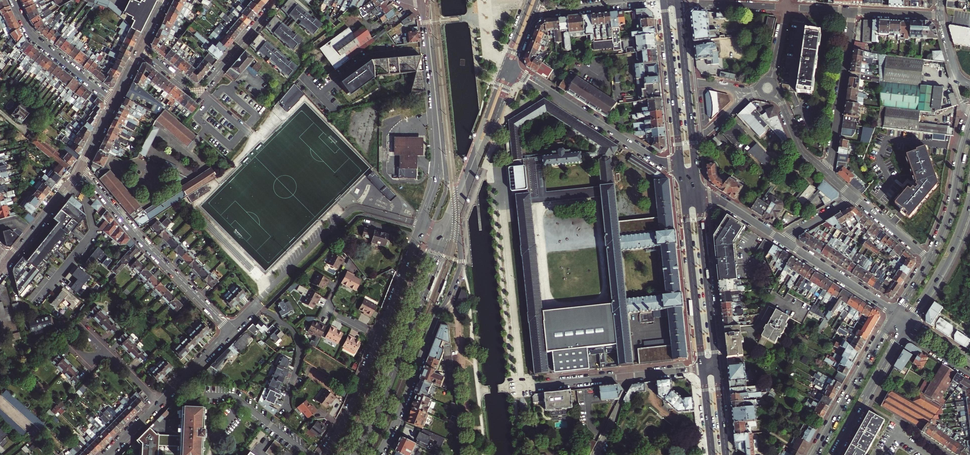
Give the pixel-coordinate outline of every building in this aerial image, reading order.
[(24,9),(43,0),(44,0),(37,0),(36,0),(31,0),(22,4),(24,9)] [(41,5),(41,7),(45,5),(43,0),(24,9),(27,15),(32,12),(32,11),(40,8),(39,6),(41,5)] [(108,7),(110,2),(106,0),(95,0),(94,4),(99,6),(106,8),(108,7)] [(140,33),(157,0),(144,0),(143,2),(141,1),(139,3),(133,0),(130,0),(123,12),(132,17),(131,20),(134,21),(131,27),(130,28),(140,33)] [(192,5),(182,0),(173,0),(173,1),(183,6),(189,9),(190,10),(192,5)] [(255,15),(260,10),(249,1),(247,3),(244,0),(241,0),(241,1),(240,0),(237,0),(244,6),(255,15)] [(260,10),(264,5),(258,0),(249,0),(249,1),(260,10)] [(311,34),(320,24),(312,18),(311,19),(294,5),(295,3),(292,0),(288,0),(281,8),(311,34)] [(348,7),(352,0),(345,0),(343,5),(345,6),(344,8),(347,10),(348,7)] [(359,2),(360,0),(352,0),(348,7),(354,11),(355,9),(353,8),(356,1),(359,2)] [(359,2),(356,8),(358,9),(359,8),(360,7),(361,6),(364,0),(360,0),(359,2)] [(372,11),(386,0),(372,0),(368,3),(358,10),(361,13),(360,14),(363,17),(366,15),(372,11)] [(399,14),(396,9),(394,10),(387,0),(386,0),(372,11),(372,12),(374,16),(376,15),(377,15),(380,19),(384,15),(387,19),(388,21),(396,15),(397,15),(399,14)] [(910,8),(930,9),(932,6),(933,0),(911,0),(910,8)] [(946,6),(967,10),(968,2),(966,2),(966,0),(947,0),(946,6)] [(181,10),(183,6),(173,1),(171,6),(184,16),(185,17),(186,16),(185,15),(186,14),(181,10)] [(9,6),(7,2),(0,5),(0,10),(9,6)] [(131,20),(132,17),(123,12),(110,2),(108,7),(128,24),(131,27),(134,21),(131,20)] [(312,18),(295,3),(294,5),(311,19),(312,18)] [(11,11),(9,6),(0,10),(0,16),(11,11)] [(181,19),(184,16),(171,6),(168,11),(177,16),(179,18),(181,19)] [(203,15),(203,16),(210,8),(209,7),(207,6),(206,7),(204,10),(202,10),(200,13),(203,15)] [(235,9),(250,22),(255,15),(244,6),(241,9),(237,6),(235,9)] [(350,16),(353,14),(354,11),(348,7),(347,10),(345,11),(350,16)] [(27,15),(30,21),(42,12),(40,8),(32,11),(32,12),(27,15)] [(246,26),(250,22),(235,9),(231,13),(235,16),(246,26)] [(637,18),(638,22),(642,22),(654,20),(654,14),(648,9),(637,11),(637,18)] [(30,21),(33,25),(49,14),(52,13),(50,10),(44,14),(42,12),(30,21)] [(0,23),(14,16),(11,11),(0,16),(0,22),(0,23)] [(179,18),(177,16),(168,11),(166,15),(174,20),(177,22),(179,23),(180,22),(178,21),(179,18)] [(694,11),(691,14),(694,42),(726,39),(725,36),(720,36),(719,32),(717,30),(709,31),(707,12),(694,11)] [(621,42),(619,26),(618,12),(610,13),(613,38),(613,40),(613,44),(615,45),(618,45),(619,44),(619,42),(621,42)] [(243,30),(246,26),(235,16),(233,18),(231,16),(227,13),(226,15),(243,30)] [(416,18),(413,13),(408,17),(412,22),(416,18)] [(609,38),(613,38),(610,13),(604,14),(606,30),(608,30),(609,38)] [(33,25),(36,31),(45,20),(47,21),(48,20),(47,19),(48,18),(49,18),(51,16),(49,14),(33,25)] [(40,34),(45,38),(56,23),(62,16),(59,14),(53,21),(50,24),(49,23),(49,24),(40,34)] [(607,38),(606,30),(604,14),(598,15),(599,30),(603,30),(603,39),(607,38)] [(177,22),(174,20),(166,15),(163,20),(177,27),(178,25),(176,24),(177,22)] [(240,34),(243,30),(226,15),(224,18),(225,19),(224,20),(226,22),(240,34)] [(594,42),(593,31),(592,15),(583,16),(584,21),(585,20),(586,22),(587,23),(588,27),(586,29),(586,30),(585,30),(585,32),(585,36),(591,35),(591,42),(593,42),(594,42)] [(600,39),(599,30),(598,15),(592,15),(593,31),(596,31),(597,39),(600,39)] [(0,23),(3,28),(16,22),(14,16),(0,23)] [(274,16),(265,26),(292,49),(300,39),(293,32),(291,34),(278,23),(280,21),(274,16)] [(573,33),(585,32),(585,30),(584,21),(583,16),(568,18),(570,37),(573,37),(573,33)] [(767,27),(775,28),(777,18),(769,16),(767,27)] [(49,41),(54,45),(69,26),(70,24),(73,20),(71,18),(68,22),(65,26),(62,24),(49,41)] [(572,51),(570,37),(568,18),(559,19),(561,32),(566,31),(567,33),(565,34),(564,35),(566,50),(567,51),(572,51)] [(551,39),(555,39),(554,26),(552,25),(552,19),(546,20),(546,28),(547,32),(548,31),(551,31),(551,39)] [(562,42),(561,32),(559,19),(552,19),(552,25),(554,26),(555,39),(556,43),(562,42)] [(36,31),(40,34),(49,24),(46,22),(47,21),(45,20),(36,31)] [(177,27),(163,20),(161,24),(173,30),(174,28),(176,29),(177,27)] [(535,31),(548,36),(548,31),(547,32),(546,33),(543,32),(544,28),(546,28),(546,20),(544,20),(538,25),(535,31)] [(638,30),(655,28),(654,20),(642,22),(642,25),(638,26),(638,27),(638,30)] [(45,38),(49,41),(62,24),(63,23),(61,21),(59,25),(56,23),(45,38)] [(291,34),(293,32),(280,21),(278,23),(291,34)] [(863,21),(862,43),(865,43),(872,44),(872,42),(873,21),(863,21)] [(890,21),(879,21),(879,36),(889,37),(889,36),(890,21)] [(901,22),(890,21),(889,36),(895,36),(895,35),(898,35),(898,41),(901,41),(901,38),(901,22)] [(3,39),(10,34),(19,27),(16,22),(3,28),(5,33),(2,35),(0,36),(3,39)] [(236,37),(240,34),(226,22),(224,23),(223,25),(225,27),(236,37)] [(911,22),(901,22),(901,38),(904,38),(905,40),(909,40),(909,39),(911,39),(911,38),(911,22)] [(923,23),(911,22),(911,38),(916,38),(916,41),(923,41),(923,23)] [(233,41),(236,37),(225,27),(221,24),(219,23),(218,25),(220,27),(219,29),(219,30),(233,41)] [(931,23),(923,23),(923,41),(923,42),(929,42),(929,39),(938,39),(934,25),(931,23)] [(66,36),(68,37),(75,28),(70,24),(69,26),(72,28),(66,36)] [(128,33),(138,39),(140,33),(130,28),(131,27),(128,24),(124,30),(128,33)] [(171,35),(173,30),(161,24),(159,29),(171,35)] [(949,26),(954,44),(969,47),(969,28),(950,24),(949,26)] [(319,49),(335,70),(386,33),(387,33),(393,28),(390,25),(384,30),(384,29),(372,38),(363,27),(353,34),(348,28),(319,49)] [(54,45),(59,49),(68,37),(66,36),(72,28),(69,26),(54,45)] [(407,43),(420,42),(419,31),(418,26),(411,27),(411,32),(407,33),(407,38),(403,38),(403,44),(407,44),(407,43)] [(9,46),(12,48),(22,35),(19,27),(10,34),(12,38),(14,40),(9,46)] [(212,67),(222,55),(209,43),(190,27),(188,29),(187,30),(203,44),(201,47),(208,53),(203,60),(212,67)] [(59,49),(64,53),(73,40),(71,39),(73,35),(77,30),(75,28),(68,37),(59,49)] [(230,45),(233,41),(219,30),(218,31),(215,28),(213,31),(223,39),(230,45)] [(631,38),(637,38),(656,36),(655,28),(638,30),(639,33),(632,34),(632,35),(631,35),(631,38)] [(135,44),(138,39),(128,33),(124,30),(122,29),(120,31),(122,32),(121,35),(121,36),(126,39),(135,44)] [(169,39),(171,35),(159,29),(157,33),(166,38),(167,38),(169,39)] [(820,32),(806,30),(797,92),(811,94),(820,32)] [(221,41),(223,39),(213,31),(212,33),(221,41)] [(535,31),(533,37),(537,38),(538,38),(543,40),(549,42),(548,36),(535,31)] [(226,49),(230,45),(223,39),(221,41),(212,33),(211,32),(209,34),(209,35),(226,49)] [(164,42),(165,40),(167,38),(166,38),(157,33),(154,38),(161,41),(161,40),(163,41),(162,42),(163,43),(164,42)] [(13,57),(16,53),(25,41),(22,35),(12,48),(14,49),(8,56),(10,58),(11,56),(12,58),(13,57)] [(222,55),(226,49),(209,35),(207,36),(212,40),(209,43),(222,55)] [(264,40),(258,35),(250,45),(288,77),(296,67),(289,60),(287,62),(263,41),(264,40)] [(133,48),(135,44),(126,39),(121,36),(118,41),(133,48)] [(627,54),(637,53),(657,51),(656,36),(637,38),(637,49),(634,49),(633,48),(628,48),(626,50),(627,54)] [(64,53),(68,56),(80,41),(76,37),(73,40),(64,53)] [(533,37),(531,42),(546,47),(547,45),(549,46),(549,42),(543,40),(538,38),(537,38),(533,37)] [(152,49),(156,52),(163,43),(162,42),(163,41),(161,40),(161,41),(154,38),(151,45),(152,49)] [(73,60),(82,48),(84,45),(81,42),(82,41),(81,40),(80,41),(68,56),(73,60)] [(289,60),(264,40),(263,41),(287,62),(289,60)] [(594,42),(593,42),(594,51),(614,49),(614,51),(622,51),(621,42),(619,42),(619,44),(618,45),(615,45),(613,44),(613,40),(594,42)] [(14,64),(18,59),(29,44),(25,41),(16,53),(18,55),(15,58),(12,62),(14,64)] [(130,53),(133,48),(118,41),(116,46),(117,47),(130,53)] [(864,52),(865,43),(862,43),(855,41),(854,50),(864,52)] [(156,52),(159,55),(166,47),(165,46),(167,44),(164,42),(163,43),(156,52)] [(531,42),(529,48),(533,49),(534,51),(538,52),(539,51),(544,53),(546,47),(531,42)] [(706,45),(694,46),(697,68),(702,73),(736,81),(737,76),(722,72),(720,60),(719,60),(718,53),(719,52),(719,48),(715,48),(715,43),(707,44),(706,45)] [(22,58),(24,59),(33,48),(29,44),(18,59),(20,61),(22,58)] [(159,55),(163,58),(174,45),(173,44),(170,47),(169,46),(167,48),(166,47),(159,55)] [(168,62),(175,54),(179,49),(174,45),(163,58),(168,62)] [(73,60),(78,64),(88,50),(91,46),(89,46),(86,50),(82,48),(73,60)] [(128,58),(130,53),(117,47),(115,51),(128,58)] [(19,65),(23,68),(37,51),(33,48),(24,59),(22,62),(19,65)] [(529,48),(527,53),(535,56),(539,57),(540,56),(538,56),(538,54),(541,55),(542,53),(544,53),(539,51),(538,52),(534,51),(533,49),(529,48)] [(125,64),(128,58),(115,51),(111,49),(108,55),(109,56),(112,57),(125,64)] [(9,59),(3,53),(0,50),(0,60),(7,65),(11,60),(9,59)] [(78,64),(82,67),(93,54),(88,50),(78,64)] [(87,71),(96,59),(98,56),(101,52),(98,50),(96,51),(95,50),(93,54),(82,67),(87,71)] [(867,58),(879,60),(879,54),(872,53),(864,52),(854,50),(853,56),(867,58)] [(23,68),(27,71),(41,54),(37,51),(23,68)] [(245,68),(248,65),(253,59),(244,51),(230,68),(239,75),(245,68)] [(637,53),(638,65),(659,63),(657,51),(637,53)] [(547,52),(544,53),(542,53),(541,55),(540,56),(539,57),(537,59),(535,61),(531,69),(537,73),(545,61),(546,61),(550,56),(552,52),(547,52)] [(524,60),(527,67),(531,69),(535,61),(537,59),(534,58),(535,56),(527,53),(524,60)] [(27,71),(31,74),(45,57),(41,54),(27,71)] [(168,62),(172,65),(179,57),(175,54),(168,62)] [(197,62),(208,71),(212,67),(203,60),(196,54),(195,56),(200,59),(197,62)] [(876,127),(953,136),(956,127),(954,128),(954,129),(950,128),(950,126),(919,123),(920,111),(935,113),(935,112),(941,110),(943,89),(920,86),(924,60),(879,54),(879,60),(880,77),(880,83),(881,106),(879,119),(876,127)] [(412,95),(420,93),(425,92),(421,55),(370,61),(340,83),(349,96),(376,77),(415,72),(409,96),(412,95)] [(559,62),(550,56),(546,61),(545,61),(537,73),(548,80),(559,62)] [(867,60),(867,58),(853,56),(852,61),(874,65),(874,63),(873,62),(873,61),(867,60)] [(36,76),(37,74),(49,60),(45,57),(31,74),(34,76),(35,74),(36,76)] [(110,63),(123,69),(125,64),(112,57),(111,60),(108,58),(106,61),(110,63)] [(172,65),(176,69),(183,60),(179,57),(172,65)] [(176,69),(180,72),(189,60),(190,60),(186,57),(183,60),(176,69)] [(87,71),(91,74),(100,62),(102,59),(100,58),(98,61),(96,59),(87,71)] [(37,74),(41,78),(53,63),(49,60),(37,74)] [(180,72),(184,75),(194,63),(193,62),(192,63),(189,60),(180,72)] [(184,75),(188,78),(192,73),(195,70),(196,69),(195,68),(196,68),(195,68),(195,65),(195,64),(197,62),(194,60),(193,61),(193,62),(194,63),(184,75)] [(101,70),(102,68),(104,66),(105,63),(106,62),(104,61),(102,64),(100,62),(91,74),(95,77),(99,72),(101,70)] [(196,69),(204,76),(208,71),(197,62),(195,64),(198,67),(197,68),(196,67),(196,68),(195,68),(196,69)] [(43,84),(45,81),(57,66),(53,63),(41,78),(39,80),(43,84)] [(107,68),(120,74),(123,69),(110,63),(109,65),(107,68)] [(149,74),(153,69),(145,63),(142,64),(138,72),(142,75),(145,71),(149,74)] [(636,71),(637,79),(660,77),(659,63),(638,65),(633,66),(634,71),(636,71)] [(50,79),(52,81),(61,69),(57,66),(45,81),(47,83),(50,79)] [(102,68),(118,78),(120,74),(107,68),(104,66),(102,68)] [(872,70),(866,69),(851,67),(850,73),(872,76),(873,74),(872,74),(872,70)] [(109,76),(116,82),(118,78),(102,68),(101,70),(109,76)] [(235,81),(239,75),(230,68),(226,73),(235,81)] [(54,83),(56,84),(65,72),(61,69),(52,81),(49,84),(51,86),(54,83)] [(149,83),(151,81),(157,73),(153,69),(149,74),(146,78),(146,79),(149,81),(148,82),(149,83)] [(195,84),(197,83),(204,76),(196,69),(195,70),(195,71),(198,74),(196,76),(192,73),(188,78),(195,84)] [(57,90),(60,87),(69,75),(65,72),(56,84),(57,85),(55,88),(57,90)] [(109,89),(113,88),(116,82),(109,76),(107,78),(99,72),(95,77),(109,89)] [(148,82),(149,81),(146,79),(146,78),(142,75),(138,72),(135,77),(145,85),(146,84),(148,85),(149,83),(148,82)] [(151,81),(155,84),(162,76),(157,73),(151,81)] [(880,77),(872,76),(850,73),(848,88),(858,90),(864,90),(864,87),(860,87),(860,80),(880,83),(880,77)] [(567,76),(564,80),(559,88),(567,93),(577,77),(578,75),(576,74),(574,78),(572,76),(571,78),(567,76)] [(61,93),(63,91),(73,78),(69,75),(60,87),(61,88),(59,92),(61,93)] [(157,91),(159,88),(166,80),(162,76),(155,84),(153,87),(157,91)] [(139,87),(143,90),(148,85),(146,84),(145,85),(135,77),(133,82),(139,87)] [(560,77),(555,85),(559,88),(564,80),(560,77)] [(577,77),(567,93),(569,94),(597,111),(601,105),(612,112),(618,103),(579,79),(577,77)] [(639,101),(642,101),(662,99),(660,77),(637,79),(639,101)] [(60,99),(62,101),(77,82),(73,78),(63,91),(65,92),(62,96),(60,99)] [(161,90),(163,91),(170,83),(166,80),(159,88),(157,91),(159,92),(161,90)] [(70,96),(72,97),(81,85),(77,82),(62,101),(64,102),(66,100),(70,96)] [(133,82),(124,98),(129,101),(133,103),(135,99),(152,107),(150,111),(158,115),(160,111),(162,106),(160,104),(156,100),(153,98),(152,97),(143,90),(139,87),(133,82)] [(163,91),(167,95),(174,86),(170,83),(163,91)] [(279,102),(290,111),(306,93),(296,83),(279,102)] [(71,103),(74,105),(86,89),(81,85),(72,97),(69,101),(71,103)] [(167,95),(171,98),(178,90),(174,86),(167,95)] [(858,92),(858,90),(848,88),(847,96),(864,98),(867,98),(867,95),(863,94),(863,93),(858,92)] [(83,103),(87,99),(91,93),(86,89),(74,105),(73,106),(72,107),(77,111),(79,109),(79,108),(82,105),(83,103)] [(170,100),(173,103),(182,93),(178,90),(171,98),(170,100)] [(719,93),(716,92),(708,91),(710,112),(713,112),(712,120),(722,110),(718,105),(718,100),(719,93)] [(104,106),(104,103),(91,93),(87,99),(90,101),(92,103),(102,111),(104,106)] [(177,107),(178,106),(186,96),(182,93),(173,103),(177,107)] [(954,93),(949,95),(952,107),(958,105),(954,93)] [(178,106),(182,109),(190,99),(186,96),(178,106)] [(863,106),(864,98),(847,96),(846,103),(861,105),(863,106)] [(143,112),(145,109),(133,103),(129,101),(124,98),(122,104),(135,110),(136,108),(143,112)] [(544,98),(509,121),(536,375),(550,374),(547,353),(543,312),(532,204),(602,197),(613,305),(618,346),(619,357),(615,357),(615,362),(605,363),(606,368),(634,365),(634,361),(673,356),(674,361),(688,359),(682,308),(684,308),(683,294),(681,294),(676,246),(677,245),(676,231),(675,231),(669,180),(658,172),(654,178),(655,180),(660,233),(621,237),(613,158),(616,154),(617,152),(620,148),(544,98)] [(184,115),(184,114),(194,102),(190,99),(182,109),(180,111),(180,112),(184,115)] [(643,109),(643,114),(663,112),(662,99),(642,101),(642,104),(648,104),(649,109),(643,109)] [(184,115),(188,118),(198,105),(194,102),(184,114),(184,115)] [(18,121),(21,124),(28,115),(24,111),(27,108),(27,107),(22,103),(21,103),(18,107),(11,116),(15,119),(15,120),(17,122),(18,121)] [(99,117),(102,111),(92,103),(90,105),(88,103),(86,106),(87,107),(89,108),(99,117)] [(757,109),(751,103),(737,116),(749,129),(751,128),(760,138),(765,133),(765,132),(766,131),(765,129),(768,126),(767,125),(769,124),(783,139),(782,140),(784,143),(788,140),(774,106),(766,110),(767,112),(762,116),(756,110),(757,109)] [(859,124),(861,105),(846,103),(843,120),(857,122),(857,123),(859,124)] [(137,112),(135,110),(122,104),(119,110),(134,117),(139,120),(141,116),(136,114),(137,112)] [(601,105),(597,111),(608,118),(612,112),(601,105)] [(86,114),(96,122),(99,117),(89,108),(87,111),(85,109),(83,112),(84,112),(86,114)] [(138,122),(132,119),(134,117),(119,110),(116,115),(127,121),(138,126),(139,124),(137,123),(138,122)] [(187,147),(196,137),(164,110),(162,113),(155,120),(187,147)] [(645,118),(645,122),(664,120),(663,112),(643,114),(632,115),(633,119),(645,118)] [(80,117),(93,128),(96,122),(86,114),(84,117),(82,115),(80,117)] [(78,123),(91,133),(93,128),(80,117),(78,115),(76,118),(80,122),(78,123)] [(137,129),(126,123),(127,121),(116,115),(113,121),(122,125),(135,132),(137,129)] [(613,117),(612,121),(618,125),(623,124),(622,116),(613,117)] [(85,144),(88,138),(72,125),(66,120),(63,125),(72,133),(85,144)] [(646,126),(646,131),(665,129),(664,120),(645,122),(633,123),(634,128),(646,126)] [(88,138),(91,133),(78,123),(76,121),(72,125),(88,138)] [(120,128),(122,125),(113,121),(110,127),(131,137),(132,134),(123,129),(122,129),(120,128)] [(736,121),(723,134),(735,147),(748,134),(736,121)] [(139,154),(145,156),(158,129),(152,126),(149,132),(147,137),(144,143),(141,149),(139,154)] [(39,131),(45,135),(48,131),(45,128),(43,127),(39,131)] [(133,138),(131,137),(110,127),(108,132),(116,136),(118,133),(119,134),(120,135),(132,141),(133,138)] [(869,144),(875,129),(863,127),(860,143),(869,144)] [(647,139),(651,139),(666,137),(665,129),(646,131),(630,132),(635,136),(647,135),(647,139)] [(30,142),(35,136),(30,132),(25,138),(28,140),(30,142)] [(79,156),(82,150),(68,138),(61,132),(59,135),(61,137),(67,142),(65,144),(79,156)] [(126,145),(128,142),(116,136),(108,132),(105,138),(113,142),(115,139),(117,139),(117,141),(126,145)] [(82,150),(85,144),(72,133),(68,138),(82,150)] [(62,155),(61,156),(41,139),(36,135),(35,136),(30,142),(59,165),(69,173),(70,174),(73,169),(70,167),(76,160),(67,153),(65,156),(64,155),(62,155)] [(726,145),(715,136),(712,140),(719,146),(720,145),(723,148),(726,145)] [(399,168),(414,168),(416,168),(416,167),(417,167),(417,164),(417,161),(417,156),(423,156),(423,137),(408,137),(394,137),(394,156),(399,156),(399,168)] [(666,137),(651,139),(652,141),(654,140),(654,143),(652,147),(661,153),(667,149),(666,137)] [(113,146),(112,145),(113,142),(105,138),(102,143),(122,154),(124,154),(125,151),(114,145),(113,146)] [(840,140),(838,154),(847,155),(849,141),(840,140)] [(121,157),(122,154),(102,143),(99,149),(108,153),(109,150),(111,150),(111,152),(116,155),(121,157)] [(758,143),(750,151),(767,166),(774,158),(758,143)] [(907,156),(917,184),(916,185),(918,187),(916,190),(913,188),(911,191),(908,189),(896,204),(908,214),(906,216),(910,219),(938,185),(926,148),(917,151),(917,153),(907,156)] [(183,191),(147,214),(104,164),(109,154),(108,153),(99,149),(91,166),(99,170),(95,174),(134,220),(138,217),(139,219),(135,222),(140,227),(179,202),(187,196),(206,184),(217,177),(211,168),(180,188),(183,191)] [(654,178),(658,172),(632,156),(628,162),(654,178)] [(158,177),(161,169),(140,159),(136,167),(158,177)] [(848,162),(838,161),(836,169),(838,174),(862,194),(865,191),(863,189),(864,187),(855,179),(857,176),(853,172),(854,171),(852,169),(849,172),(846,169),(847,168),(848,162)] [(171,172),(173,168),(164,164),(163,166),(161,165),(160,167),(171,172)] [(716,164),(707,165),(708,178),(712,184),(721,190),(726,183),(719,178),(717,175),(716,164)] [(66,176),(69,173),(59,165),(53,172),(60,178),(61,178),(62,178),(63,176),(63,175),(64,175),(66,176)] [(417,178),(416,178),(416,168),(417,168),(417,167),(416,167),(416,168),(414,168),(399,168),(399,167),(398,167),(398,168),(399,168),(398,179),(406,179),(416,179),(416,180),(417,180),(417,178)] [(46,176),(56,184),(60,178),(53,172),(52,171),(50,173),(49,173),(46,176)] [(372,171),(366,177),(370,180),(370,182),(384,196),(385,196),(390,202),(396,196),(372,171)] [(51,190),(56,184),(46,176),(44,175),(41,178),(42,179),(40,182),(51,190)] [(877,195),(889,181),(883,176),(871,190),(877,195)] [(5,185),(4,182),(8,181),(9,181),(8,178),(0,180),(0,186),(1,186),(5,185)] [(730,179),(726,183),(721,190),(740,202),(744,195),(739,192),(742,187),(730,179)] [(45,197),(51,190),(40,182),(39,180),(33,187),(37,190),(45,197)] [(839,197),(839,194),(823,180),(818,189),(819,190),(825,195),(822,199),(825,205),(839,197)] [(871,190),(877,182),(875,180),(868,189),(871,190)] [(815,190),(808,183),(802,190),(805,192),(804,194),(801,191),(795,198),(803,204),(807,200),(808,201),(813,196),(811,195),(813,193),(815,190)] [(187,196),(191,203),(210,191),(206,184),(187,196)] [(32,196),(40,203),(45,197),(37,190),(35,193),(33,193),(32,194),(33,195),(32,196)] [(825,195),(819,190),(815,195),(813,193),(811,195),(813,196),(808,201),(807,200),(805,201),(807,203),(805,206),(807,208),(818,195),(822,198),(825,195)] [(8,199),(12,198),(14,197),(13,194),(12,191),(7,192),(3,193),(0,194),(0,201),(8,199)] [(763,193),(756,203),(752,210),(772,223),(776,218),(777,219),(785,207),(784,203),(782,203),(772,197),(769,197),(763,193)] [(24,200),(35,209),(40,203),(32,196),(31,195),(29,197),(28,196),(24,200)] [(75,209),(77,211),(82,205),(71,197),(69,199),(77,205),(75,209)] [(7,206),(6,203),(13,202),(12,198),(8,199),(0,201),(0,208),(7,206)] [(39,272),(84,216),(77,211),(75,209),(77,205),(69,199),(53,219),(54,219),(58,222),(41,244),(27,261),(22,257),(21,258),(13,269),(12,272),(19,297),(21,298),(26,301),(45,277),(39,272)] [(97,211),(100,207),(101,205),(96,199),(91,206),(97,211)] [(31,215),(35,209),(24,200),(19,206),(28,213),(31,215)] [(17,215),(14,213),(10,214),(10,212),(8,211),(7,206),(0,208),(0,219),(17,215)] [(851,208),(859,222),(864,216),(855,207),(851,207),(851,208)] [(855,227),(856,226),(859,222),(851,208),(846,211),(855,227)] [(125,244),(130,239),(106,211),(105,212),(101,217),(106,222),(104,224),(104,226),(101,230),(119,245),(125,245),(125,244)] [(854,229),(855,227),(846,211),(841,213),(848,225),(851,224),(854,229)] [(23,220),(29,225),(35,218),(31,215),(28,213),(23,220)] [(848,226),(848,225),(841,213),(836,216),(843,229),(840,231),(846,235),(849,233),(846,228),(848,226)] [(17,228),(23,220),(17,215),(0,219),(0,223),(2,232),(9,231),(15,229),(17,228)] [(746,227),(728,216),(714,237),(715,248),(719,283),(739,281),(736,246),(735,243),(746,227)] [(833,226),(840,231),(843,229),(836,216),(826,222),(833,226)] [(857,231),(859,232),(870,220),(864,216),(859,222),(856,226),(859,228),(857,231)] [(17,228),(22,233),(29,225),(23,220),(17,228)] [(862,231),(866,234),(874,224),(870,220),(859,232),(853,239),(855,241),(857,240),(856,239),(862,231)] [(159,235),(165,229),(157,221),(151,227),(159,235)] [(831,230),(833,226),(826,222),(822,224),(831,230)] [(863,246),(869,240),(879,228),(874,224),(866,234),(862,239),(864,240),(860,244),(863,246)] [(800,241),(807,245),(817,230),(818,229),(819,230),(820,229),(819,226),(800,237),(800,241)] [(6,247),(10,248),(22,233),(17,228),(15,229),(12,233),(9,231),(2,232),(6,247)] [(874,241),(875,239),(882,231),(879,228),(869,240),(870,241),(869,241),(870,242),(872,241),(874,241)] [(166,243),(173,236),(165,229),(159,235),(166,243)] [(389,242),(386,241),(388,235),(374,231),(364,229),(361,236),(371,239),(370,243),(384,247),(384,246),(387,247),(389,242)] [(807,245),(812,248),(823,231),(820,229),(819,230),(818,229),(817,230),(807,245)] [(812,248),(816,252),(828,234),(823,231),(812,248)] [(874,243),(877,245),(878,244),(879,245),(887,235),(883,231),(882,231),(875,239),(876,240),(874,243)] [(816,252),(821,255),(833,237),(828,234),(816,252)] [(882,249),(883,248),(891,238),(887,235),(879,245),(878,244),(877,245),(878,245),(882,249)] [(166,243),(174,250),(180,244),(173,236),(166,243)] [(821,255),(826,258),(838,240),(833,236),(833,237),(821,255)] [(831,261),(837,265),(848,246),(846,244),(849,239),(847,238),(843,243),(831,261)] [(895,241),(891,238),(883,248),(885,250),(883,252),(885,253),(887,251),(895,241)] [(130,249),(134,244),(130,239),(125,244),(130,249)] [(774,245),(764,239),(756,252),(766,258),(769,253),(774,245)] [(826,258),(831,261),(843,243),(838,240),(826,258)] [(871,244),(874,241),(872,241),(870,242),(869,241),(870,241),(869,240),(863,246),(870,250),(873,246),(871,244)] [(887,251),(891,254),(899,245),(895,241),(887,251)] [(117,275),(128,262),(133,256),(139,250),(134,244),(130,249),(122,259),(111,270),(117,275)] [(181,258),(188,251),(180,244),(174,250),(181,258)] [(780,249),(774,245),(769,253),(766,258),(768,262),(770,260),(771,261),(780,249)] [(876,248),(873,246),(870,250),(873,253),(877,255),(882,249),(878,245),(876,248)] [(896,256),(899,259),(901,258),(906,251),(899,245),(891,254),(895,257),(896,256)] [(837,265),(842,268),(848,258),(854,250),(848,246),(837,265)] [(842,268),(847,271),(857,255),(856,254),(857,252),(856,251),(858,248),(856,247),(854,250),(848,258),(842,268)] [(98,248),(85,263),(91,268),(95,263),(100,267),(108,256),(98,248)] [(784,252),(780,249),(771,261),(769,264),(772,270),(774,267),(773,266),(775,262),(777,263),(784,252)] [(189,265),(195,259),(188,251),(181,258),(189,265)] [(906,251),(901,258),(914,266),(916,263),(916,259),(906,251)] [(341,263),(343,264),(345,259),(332,252),(327,263),(338,269),(341,263)] [(788,254),(784,252),(777,263),(780,265),(779,266),(780,267),(788,254)] [(847,271),(852,275),(857,266),(863,257),(858,253),(857,255),(847,271)] [(793,257),(788,254),(780,267),(779,268),(784,271),(793,257)] [(799,261),(793,257),(784,271),(778,280),(781,283),(788,273),(790,275),(799,261)] [(852,275),(857,278),(868,260),(863,257),(857,266),(852,275)] [(857,278),(862,281),(868,272),(871,268),(869,267),(873,260),(870,258),(868,260),(857,278)] [(899,259),(897,262),(911,271),(914,266),(901,258),(899,259)] [(196,273),(203,267),(195,259),(189,265),(196,273)] [(138,274),(145,268),(137,260),(130,266),(138,274)] [(893,266),(899,270),(908,276),(911,271),(897,262),(894,260),(893,263),(891,261),(889,263),(893,266)] [(806,266),(799,261),(790,275),(792,277),(787,285),(789,286),(788,287),(790,289),(799,275),(806,266)] [(68,285),(79,293),(92,277),(77,264),(66,277),(71,281),(68,285)] [(862,281),(868,285),(876,272),(878,269),(879,267),(876,265),(870,274),(868,272),(862,281)] [(811,269),(806,266),(799,275),(802,277),(796,286),(799,288),(811,269)] [(888,270),(891,272),(904,281),(908,276),(899,270),(893,266),(892,268),(890,267),(888,270)] [(204,280),(210,274),(203,267),(196,273),(204,280)] [(138,274),(146,282),(152,275),(145,268),(138,274)] [(816,272),(811,269),(799,288),(802,290),(803,288),(805,290),(816,272)] [(868,285),(873,288),(883,273),(883,272),(878,269),(876,272),(868,285)] [(341,283),(356,291),(362,280),(354,276),(355,275),(347,271),(341,283)] [(821,275),(816,272),(805,290),(804,291),(805,292),(807,289),(810,291),(816,282),(821,275)] [(891,272),(888,276),(901,285),(904,281),(891,272)] [(326,284),(327,285),(330,279),(317,273),(312,283),(323,289),(326,284)] [(873,288),(878,292),(882,285),(885,280),(883,278),(886,275),(885,274),(883,273),(873,288)] [(212,288),(218,282),(210,274),(204,280),(212,288)] [(153,289),(160,283),(152,275),(146,282),(153,289)] [(825,278),(821,275),(816,282),(810,291),(815,294),(825,278)] [(885,280),(882,285),(896,294),(902,286),(901,285),(888,276),(885,280)] [(829,281),(825,278),(815,294),(819,297),(829,281)] [(719,283),(720,293),(741,291),(746,290),(745,287),(742,287),(741,280),(739,281),(719,283)] [(834,284),(829,281),(819,297),(823,300),(834,284)] [(161,297),(167,290),(160,283),(153,289),(161,297)] [(291,291),(298,285),(296,283),(289,289),(291,291)] [(839,287),(834,284),(823,300),(823,301),(824,302),(826,299),(829,301),(839,287)] [(300,285),(298,291),(307,294),(309,288),(300,285)] [(882,285),(878,292),(889,299),(893,298),(896,294),(882,285)] [(80,301),(63,287),(50,302),(55,306),(62,297),(69,303),(67,306),(72,310),(80,301)] [(238,301),(246,294),(239,287),(231,294),(238,301)] [(844,290),(839,287),(829,301),(832,303),(828,309),(825,314),(824,313),(823,314),(824,315),(826,317),(844,290)] [(161,297),(168,304),(175,298),(167,290),(161,297)] [(317,302),(318,303),(322,296),(309,290),(303,302),(314,307),(317,302)] [(465,307),(467,299),(467,298),(468,297),(467,296),(467,295),(467,294),(466,293),(466,292),(465,291),(464,290),(462,290),(460,296),(459,296),(456,303),(465,307)] [(758,343),(764,346),(767,340),(775,344),(781,335),(782,335),(785,329),(785,328),(784,327),(789,318),(802,325),(810,311),(811,309),(788,293),(785,298),(772,290),(768,299),(766,302),(765,305),(776,311),(758,343)] [(853,296),(844,290),(826,317),(816,331),(820,334),(828,321),(829,321),(837,309),(842,313),(844,310),(853,296)] [(720,293),(721,304),(740,302),(739,294),(742,293),(741,291),(720,293)] [(231,308),(238,301),(231,294),(229,292),(225,296),(227,299),(224,301),(231,308)] [(858,299),(853,296),(844,310),(846,312),(842,318),(845,320),(847,316),(858,299)] [(176,312),(183,306),(175,298),(168,304),(176,312)] [(363,313),(370,317),(376,305),(364,298),(358,309),(364,312),(363,313)] [(863,302),(858,299),(847,316),(852,320),(853,318),(854,317),(863,302)] [(290,314),(288,312),(293,309),(289,301),(284,303),(283,301),(277,304),(279,308),(280,308),(281,311),(279,312),(282,318),(290,314)] [(10,320),(7,307),(3,308),(2,302),(0,302),(0,324),(2,333),(3,333),(9,331),(7,321),(10,320)] [(721,304),(722,311),(744,309),(745,308),(745,306),(743,306),(743,302),(740,302),(721,304)] [(868,305),(863,302),(854,317),(853,318),(858,321),(868,305)] [(969,347),(969,340),(958,332),(959,330),(939,317),(941,315),(939,314),(943,308),(934,303),(926,317),(926,322),(968,350),(969,347)] [(99,324),(107,316),(96,305),(90,311),(94,315),(93,317),(99,324)] [(618,346),(613,305),(543,312),(547,353),(553,352),(588,349),(618,346)] [(874,309),(868,305),(858,321),(857,322),(860,324),(864,326),(868,318),(874,309)] [(722,311),(723,318),(739,316),(744,315),(744,309),(722,311)] [(864,326),(860,331),(869,336),(873,330),(881,317),(880,313),(874,309),(868,318),(864,326)] [(113,334),(119,328),(107,316),(99,324),(107,331),(109,329),(113,334)] [(723,318),(724,328),(740,326),(747,325),(746,322),(741,322),(741,323),(740,323),(739,316),(723,318)] [(31,331),(51,326),(49,317),(32,321),(31,317),(27,318),(31,331)] [(265,331),(268,329),(260,320),(256,323),(257,324),(255,326),(253,324),(247,329),(255,336),(259,332),(262,335),(265,331)] [(319,338),(326,326),(319,323),(318,324),(312,321),(307,332),(314,336),(311,342),(310,341),(309,344),(311,345),(314,347),(319,338)] [(194,330),(201,337),(209,330),(201,323),(194,330)] [(275,344),(284,335),(278,329),(277,330),(272,325),(268,329),(265,331),(270,336),(269,338),(275,344)] [(446,342),(451,344),(449,326),(442,325),(437,338),(446,342)] [(324,338),(336,345),(342,334),(337,331),(337,330),(330,326),(324,338)] [(727,358),(743,357),(744,357),(740,326),(724,328),(727,358)] [(838,330),(847,336),(864,346),(867,341),(850,331),(841,326),(838,330)] [(852,327),(850,331),(867,341),(869,336),(860,331),(852,327)] [(194,344),(201,337),(194,330),(187,337),(194,344)] [(12,340),(10,334),(9,331),(3,333),(12,340)] [(243,352),(243,351),(253,341),(253,340),(253,339),(252,338),(245,331),(233,344),(239,351),(239,352),(240,352),(241,352),(242,352),(243,352)] [(12,341),(21,339),(19,332),(10,334),(12,340),(12,341)] [(127,352),(135,345),(124,333),(118,339),(122,343),(120,345),(127,352)] [(341,347),(354,354),(359,343),(354,341),(355,339),(347,335),(341,347)] [(853,342),(852,344),(862,350),(864,346),(847,336),(846,338),(848,340),(849,340),(853,342)] [(187,351),(194,344),(187,337),(180,344),(187,351)] [(442,346),(444,346),(446,342),(437,338),(429,357),(441,361),(444,352),(444,350),(441,349),(442,346)] [(843,357),(844,358),(854,364),(859,355),(851,347),(844,340),(841,345),(835,342),(833,346),(839,349),(841,347),(846,350),(845,353),(844,353),(843,355),(843,356),(843,357)] [(173,351),(180,359),(187,351),(180,344),(173,351)] [(852,344),(851,347),(859,355),(862,350),(852,344)] [(907,351),(918,357),(920,354),(922,351),(917,347),(912,344),(911,344),(910,344),(909,344),(908,345),(907,345),(907,346),(906,348),(908,349),(907,351)] [(141,362),(146,356),(135,345),(127,352),(134,359),(136,357),(141,362)] [(346,368),(346,367),(334,360),(314,347),(311,345),(304,358),(302,361),(303,361),(309,365),(304,374),(307,377),(313,367),(328,376),(326,380),(335,385),(346,368)] [(217,371),(219,373),(233,353),(234,355),(235,355),(236,355),(237,355),(237,354),(237,353),(237,352),(230,346),(205,371),(211,377),(217,371)] [(588,349),(553,352),(555,373),(590,370),(588,349)] [(911,355),(904,351),(901,356),(897,363),(894,368),(899,371),(900,371),(902,372),(905,367),(910,370),(914,364),(916,360),(910,356),(911,355)] [(918,366),(917,369),(921,371),(926,362),(925,362),(927,358),(920,354),(918,357),(916,360),(914,364),(918,366)] [(63,373),(70,365),(63,358),(61,360),(57,356),(51,361),(63,373)] [(831,356),(830,359),(850,370),(854,364),(844,358),(841,362),(831,356)] [(289,371),(287,370),(288,367),(289,367),(291,362),(281,357),(276,368),(288,374),(289,371)] [(425,367),(436,371),(441,361),(429,357),(425,367)] [(727,358),(731,388),(747,387),(746,380),(747,380),(748,379),(748,375),(747,374),(746,374),(743,357),(727,358)] [(839,372),(834,380),(842,385),(850,370),(830,359),(827,358),(825,361),(838,368),(839,368),(840,369),(838,372),(839,372)] [(157,367),(164,374),(171,367),(164,360),(157,367)] [(943,364),(932,382),(924,394),(939,402),(950,385),(958,374),(943,364)] [(80,378),(75,374),(77,372),(70,365),(63,373),(74,384),(80,378)] [(157,382),(164,374),(157,367),(150,374),(157,382)] [(442,387),(445,378),(435,374),(436,371),(425,367),(421,379),(422,380),(432,383),(442,387)] [(284,376),(287,377),(288,374),(276,368),(275,371),(274,371),(271,378),(282,383),(284,379),(283,379),(284,376)] [(448,390),(456,393),(454,373),(447,374),(448,390)] [(814,377),(817,379),(839,391),(842,385),(834,380),(829,377),(828,380),(816,374),(814,377)] [(965,379),(958,374),(950,385),(956,389),(965,379)] [(85,383),(88,386),(95,378),(92,375),(85,383)] [(279,388),(280,388),(282,383),(271,378),(267,386),(268,386),(267,389),(279,395),(280,391),(278,390),(279,388)] [(808,380),(816,385),(836,396),(839,391),(817,379),(815,381),(809,378),(808,380)] [(965,379),(956,389),(960,392),(962,389),(965,386),(967,388),(969,384),(969,382),(965,379)] [(417,395),(426,398),(432,383),(422,380),(421,385),(419,388),(417,387),(415,394),(417,395)] [(672,390),(672,380),(657,381),(658,396),(678,413),(694,412),(693,397),(683,399),(672,390)] [(929,381),(922,393),(924,394),(932,382),(929,381)] [(633,384),(625,399),(628,404),(631,404),(637,392),(646,391),(645,382),(633,384)] [(619,385),(600,387),(602,401),(620,399),(624,391),(619,385)] [(808,387),(820,393),(833,401),(836,396),(816,385),(815,388),(809,385),(808,387)] [(731,388),(730,389),(731,396),(748,394),(748,387),(747,387),(731,388)] [(276,401),(277,398),(280,399),(281,396),(279,395),(267,389),(265,388),(260,399),(263,400),(261,405),(274,415),(278,410),(269,406),(270,403),(274,405),(276,401)] [(329,402),(330,403),(335,397),(334,396),(333,396),(325,389),(316,400),(322,405),(325,407),(329,402)] [(891,390),(881,407),(893,414),(922,432),(933,418),(936,415),(940,409),(944,405),(939,402),(924,394),(922,393),(919,391),(913,402),(891,390)] [(140,409),(146,403),(143,400),(138,394),(136,391),(130,397),(131,399),(140,409)] [(143,400),(147,397),(141,391),(138,394),(143,400)] [(572,404),(574,403),(573,395),(571,395),(571,391),(534,394),(533,397),(533,404),(546,402),(547,412),(573,409),(572,404)] [(731,396),(731,403),(749,401),(749,398),(761,397),(762,396),(761,392),(748,394),(731,396)] [(44,426),(41,423),(8,393),(3,398),(35,426),(39,430),(42,427),(44,426)] [(808,395),(820,403),(829,408),(833,401),(820,393),(818,397),(809,393),(808,395)] [(137,412),(140,409),(131,399),(130,400),(125,395),(122,398),(137,412)] [(434,410),(430,408),(433,401),(426,398),(417,395),(416,397),(414,402),(413,403),(412,406),(412,407),(412,409),(413,409),(429,415),(432,416),(434,410)] [(133,416),(137,412),(122,398),(119,402),(122,405),(133,416)] [(809,399),(806,404),(809,406),(810,404),(826,413),(829,408),(820,403),(819,405),(818,405),(818,404),(809,399)] [(308,418),(316,411),(311,405),(310,406),(305,400),(297,408),(299,411),(301,413),(302,412),(306,416),(308,418)] [(731,403),(732,409),(750,408),(749,401),(731,403)] [(805,406),(823,418),(826,413),(810,404),(809,406),(806,404),(805,406)] [(126,423),(133,416),(122,405),(114,412),(126,423)] [(54,415),(57,412),(60,409),(57,407),(56,406),(51,412),(54,415)] [(122,427),(126,423),(114,412),(109,407),(106,410),(106,411),(122,427)] [(202,437),(206,438),(206,430),(202,430),(203,408),(180,407),(180,435),(179,446),(179,454),(201,454),(202,437)] [(732,409),(734,423),(757,421),(756,407),(750,408),(732,409)] [(425,424),(429,426),(431,419),(428,417),(429,415),(413,409),(409,419),(406,419),(405,422),(422,429),(423,429),(425,424)] [(26,433),(0,410),(0,418),(21,438),(26,433)] [(48,421),(50,420),(53,416),(54,415),(51,412),(49,410),(43,416),(46,418),(48,421)] [(119,430),(122,427),(106,411),(104,413),(108,417),(109,416),(111,418),(109,420),(119,430)] [(870,412),(846,454),(866,454),(885,421),(870,412)] [(450,423),(459,427),(459,419),(453,416),(450,423)] [(99,420),(97,418),(95,421),(112,437),(115,434),(108,426),(106,424),(104,423),(102,420),(101,419),(99,420)] [(926,435),(936,420),(935,420),(933,418),(922,432),(926,435)] [(808,425),(809,426),(817,430),(820,425),(811,419),(808,425)] [(759,420),(757,421),(734,423),(735,435),(748,434),(748,429),(751,428),(751,425),(760,424),(759,420)] [(940,423),(936,420),(926,435),(930,438),(936,429),(934,428),(936,425),(938,426),(940,423)] [(93,426),(94,427),(108,441),(112,437),(95,421),(91,424),(93,426)] [(315,423),(324,430),(326,427),(323,424),(322,426),(319,424),(316,421),(315,423)] [(318,437),(324,430),(315,423),(309,430),(318,437)] [(459,431),(460,431),(459,427),(450,423),(448,427),(457,430),(456,431),(458,432),(459,431)] [(33,437),(36,434),(39,431),(39,430),(35,426),(28,433),(33,437)] [(150,426),(139,437),(142,441),(141,454),(158,454),(158,445),(179,446),(180,435),(159,434),(159,432),(157,432),(150,426)] [(802,439),(809,443),(817,430),(809,426),(802,439)] [(938,426),(936,429),(930,438),(934,440),(941,431),(942,429),(938,426)] [(94,427),(90,430),(105,444),(108,441),(94,427)] [(88,428),(85,432),(86,433),(87,435),(88,435),(91,438),(101,448),(105,444),(90,430),(88,428)] [(423,429),(422,429),(421,433),(420,432),(416,440),(418,441),(416,444),(425,448),(430,438),(437,442),(436,445),(441,447),(443,443),(462,452),(461,446),(423,429)] [(942,446),(949,437),(947,436),(949,433),(951,434),(952,433),(953,431),(948,429),(944,434),(938,443),(942,446)] [(938,443),(944,434),(941,431),(934,440),(938,443)] [(748,454),(754,454),(753,445),(752,433),(748,434),(735,435),(736,448),(745,453),(748,454)] [(947,449),(956,436),(952,433),(951,434),(949,437),(942,446),(947,449)] [(88,435),(84,439),(87,442),(97,452),(101,448),(91,438),(88,435)] [(793,450),(795,451),(801,454),(803,454),(809,443),(802,439),(796,435),(792,443),(795,445),(793,450)] [(76,438),(80,442),(94,454),(97,452),(87,442),(86,444),(77,436),(76,438)] [(960,438),(956,436),(947,449),(951,452),(957,442),(956,441),(957,439),(959,440),(960,438)] [(402,454),(411,454),(416,444),(402,437),(401,438),(400,439),(399,440),(400,441),(400,442),(395,451),(402,454)] [(283,444),(275,439),(266,452),(270,454),(275,454),(283,444)] [(584,454),(591,454),(599,439),(582,441),(584,454)] [(967,441),(965,440),(964,441),(963,443),(961,445),(955,454),(956,454),(960,454),(963,452),(967,446),(968,447),(968,446),(967,441)] [(77,446),(86,454),(94,454),(80,442),(77,446)] [(955,454),(961,445),(957,442),(951,452),(955,454)] [(79,450),(77,453),(79,454),(86,454),(77,446),(76,448),(77,449),(79,450)]
